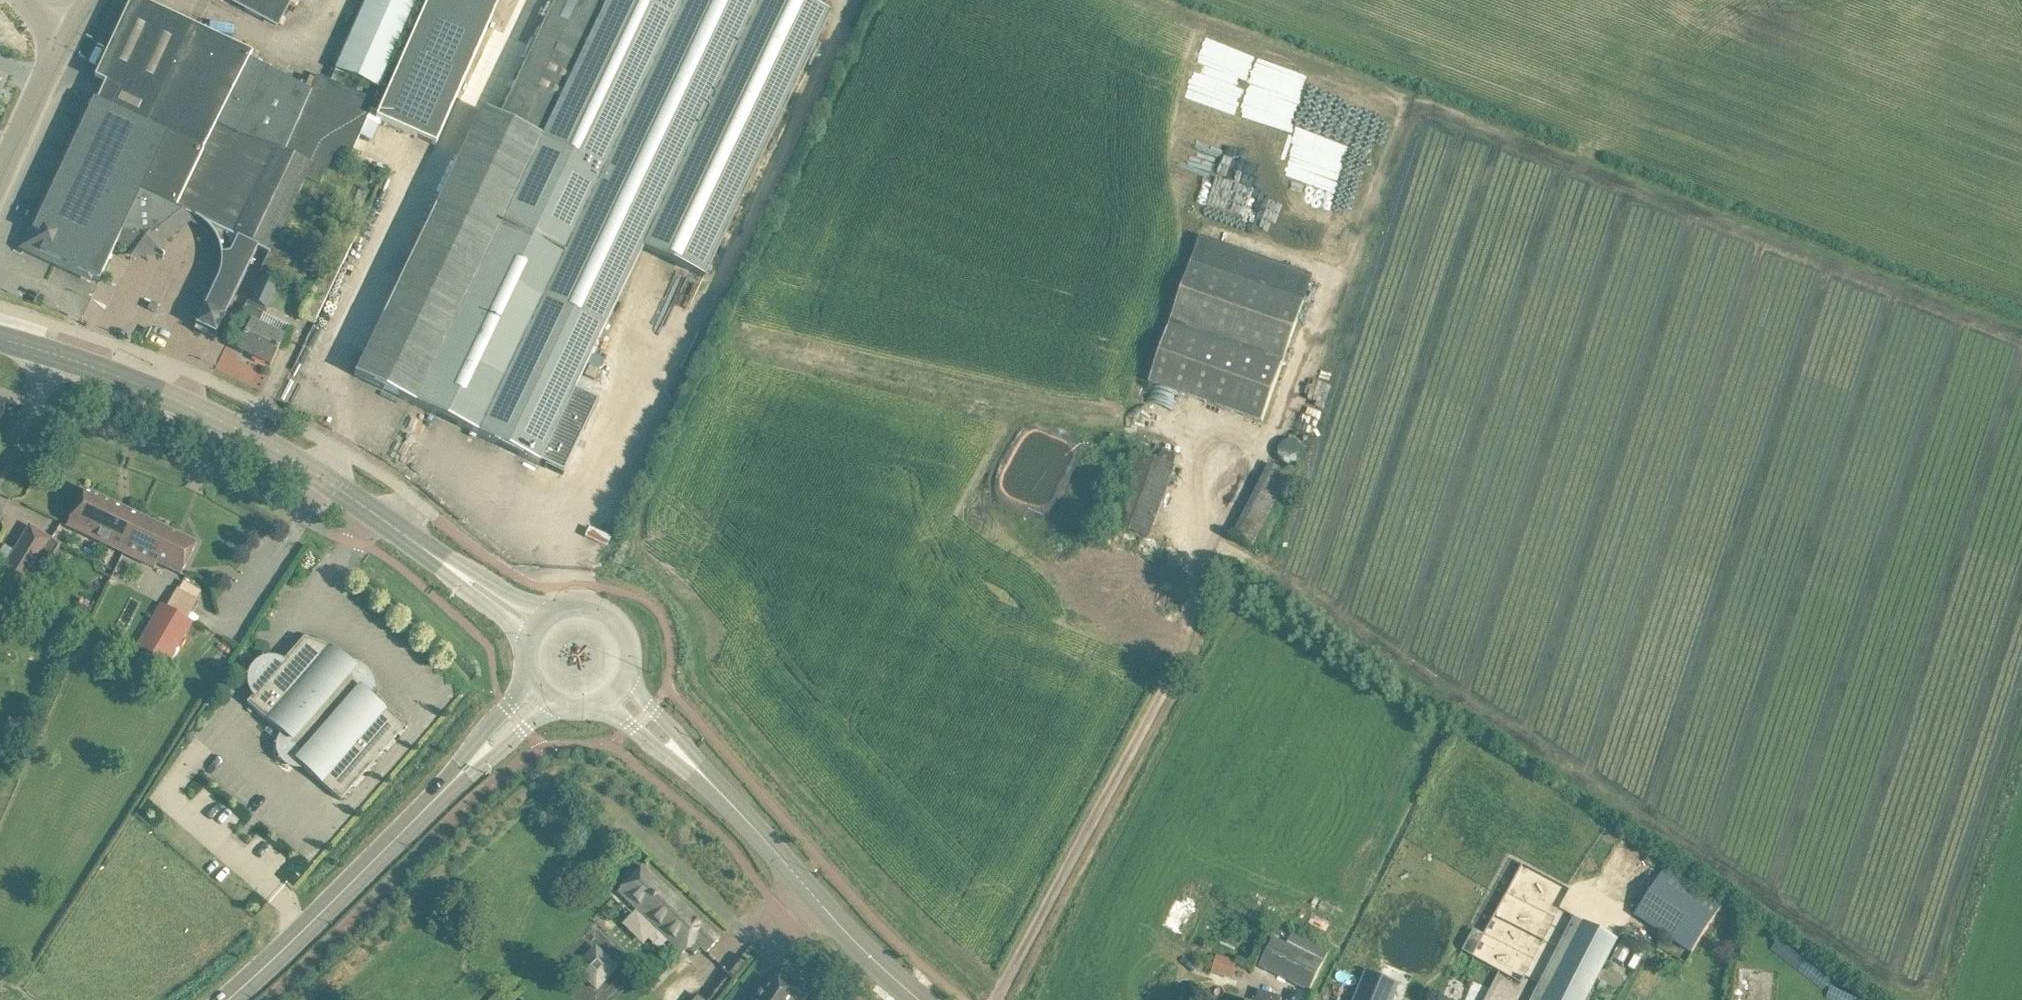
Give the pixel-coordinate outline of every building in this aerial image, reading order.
[(382,104),(340,85),(344,75),(336,72),(331,81),(318,76),(311,91),(154,8),(138,0),(131,0),(95,78),(106,83),(97,101),(93,99),(30,235),(36,251),(99,280),(119,237),(123,239),(128,240),(133,242),(137,242),(144,242),(148,242),(154,240),(161,238),(165,235),(170,232),(174,230),(177,226),(181,220),(184,216),(185,214),(194,218),(257,249),(268,254),(273,248),(322,145),(351,158),(372,111),(378,114),(382,104)] [(277,25),(290,0),(231,0),(277,25)] [(344,75),(381,91),(421,0),(367,0),(336,72),(344,75)] [(416,405),(503,227),(610,0),(555,0),(545,21),(498,116),(484,110),(363,356),(354,374),(404,400),(416,405)] [(382,104),(378,114),(376,119),(436,146),(500,0),(428,0),(382,104)] [(416,405),(539,465),(588,365),(643,248),(705,277),(829,17),(794,0),(610,0),(503,227),(416,405)] [(216,282),(195,325),(215,335),(257,249),(194,218),(200,222),(202,223),(206,226),(209,230),(211,232),(214,236),(215,238),(217,243),(218,248),(221,257),(221,262),(220,267),(220,272),(219,274),(216,282)] [(289,257),(273,248),(268,254),(260,271),(279,279),(289,257)] [(1191,262),(1149,382),(1263,422),(1305,300),(1191,262)] [(251,301),(265,308),(277,284),(263,277),(251,301)] [(258,325),(263,314),(245,305),(240,316),(251,322),(237,349),(271,365),(285,337),(258,325)] [(1112,522),(1150,536),(1174,467),(1173,466),(1177,455),(1163,450),(1159,461),(1137,454),(1112,522)] [(1269,464),(1233,535),(1254,546),(1291,475),(1287,473),(1269,464)] [(67,526),(124,553),(141,517),(84,490),(67,526)] [(141,517),(124,553),(150,566),(151,563),(180,576),(196,543),(141,517)] [(37,587),(62,545),(30,525),(4,567),(27,581),(37,587)] [(136,646),(167,665),(194,621),(189,618),(199,599),(178,587),(167,605),(161,602),(136,646)] [(304,638),(290,653),(247,702),(282,731),(277,737),(274,743),(274,749),(276,753),(277,757),(280,761),(286,766),(291,768),(300,769),(304,767),(342,799),(405,726),(368,694),(366,696),(356,691),(358,686),(359,684),(359,682),(359,680),(359,679),(359,677),(359,675),(358,674),(358,672),(357,670),(356,669),(355,667),(352,665),(351,663),(350,662),(348,661),(349,661),(342,656),(335,651),(328,647),(320,643),(312,640),(304,638)] [(1726,900),(1672,863),(1638,915),(1691,951),(1726,900)] [(688,949),(694,955),(700,948),(706,952),(718,940),(642,867),(618,891),(683,954),(688,949)] [(1618,941),(1585,921),(1544,999),(1587,999),(1618,941)] [(1259,966),(1308,990),(1327,953),(1305,943),(1293,937),(1288,945),(1273,937),(1259,966)] [(1469,940),(1463,951),(1473,956),(1479,946),(1469,940)] [(594,945),(572,968),(597,991),(619,967),(594,945)] [(1356,999),(1357,999),(1391,999),(1396,986),(1367,974),(1356,999)] [(792,998),(794,996),(768,979),(754,999),(795,999),(792,998)] [(1282,997),(1259,990),(1256,999),(1281,999),(1282,997)]
